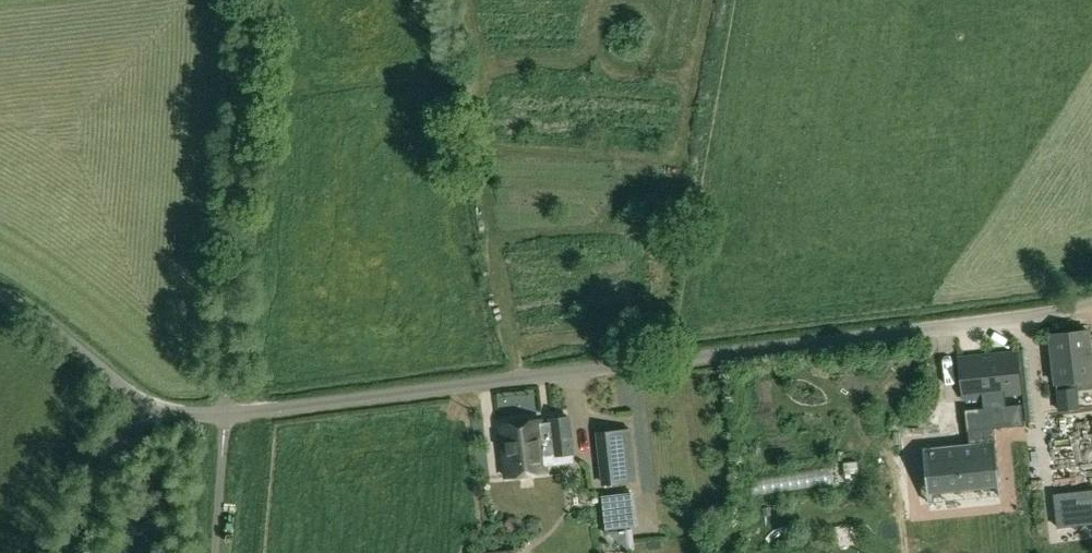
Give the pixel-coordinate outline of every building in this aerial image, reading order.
[(1055,385),(1091,381),(1091,354),(1089,329),(1049,333),(1055,385)] [(1019,394),(1015,353),(960,359),(964,400),(1019,394)] [(1058,413),(1081,410),(1078,388),(1055,391),(1058,413)] [(992,439),(991,427),(1024,424),(1022,405),(966,410),(968,440),(919,445),(923,492),(995,485),(991,439),(992,439)] [(552,418),(553,424),(543,425),(543,419),(501,423),(506,476),(548,472),(546,456),(556,455),(574,454),(571,417),(552,418)] [(637,481),(632,428),(596,432),(601,485),(637,481)] [(1060,453),(1081,453),(1081,431),(1060,431),(1060,453)] [(1054,495),(1057,528),(1091,524),(1091,491),(1054,495)]
